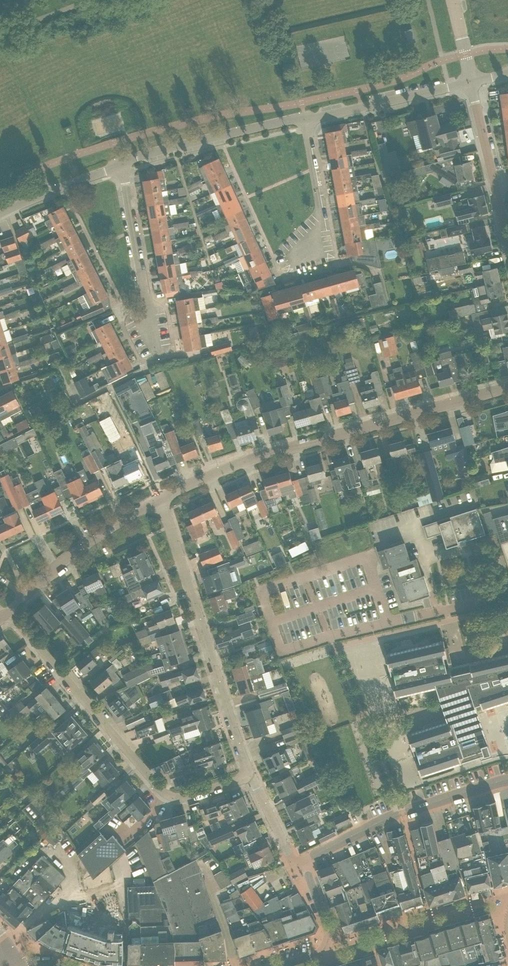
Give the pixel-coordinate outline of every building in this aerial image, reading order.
[(409,44),(416,41),(412,29),(405,32),(409,44)] [(435,115),(409,122),(412,132),(413,135),(416,150),(442,143),(447,142),(448,146),(443,147),(439,148),(439,149),(434,150),(436,158),(441,157),(450,155),(460,152),(458,144),(457,145),(455,137),(457,136),(454,124),(439,127),(438,121),(437,121),(435,115)] [(331,132),(327,133),(329,146),(345,143),(347,142),(345,131),(347,130),(347,129),(346,124),(346,123),(330,126),(331,132)] [(347,156),(347,155),(345,143),(329,146),(331,159),(347,156)] [(351,155),(351,154),(347,155),(347,156),(331,159),(334,171),(349,168),(349,167),(353,166),(352,157),(351,155)] [(458,156),(410,170),(411,174),(429,168),(442,176),(439,181),(450,187),(452,183),(457,185),(460,181),(463,181),(473,178),(469,162),(460,164),(458,156)] [(198,185),(196,185),(197,188),(199,187),(205,184),(204,182),(224,173),(218,159),(199,168),(204,179),(196,182),(198,185)] [(352,180),(351,177),(349,168),(334,171),(336,183),(352,180)] [(165,178),(163,178),(162,171),(147,173),(149,181),(144,181),(145,186),(143,186),(144,195),(167,190),(165,178)] [(210,194),(230,185),(224,173),(204,182),(205,184),(206,184),(210,194)] [(374,187),(377,187),(382,186),(379,174),(372,176),(372,178),(374,187)] [(364,178),(363,175),(355,176),(356,179),(352,180),(336,183),(338,195),(354,192),(354,191),(358,191),(357,181),(363,180),(363,178),(364,178)] [(391,176),(383,178),(385,186),(390,184),(392,181),(391,176)] [(221,204),(236,198),(230,185),(210,194),(215,192),(221,204)] [(176,198),(169,200),(167,190),(144,195),(146,202),(148,202),(149,206),(165,203),(165,204),(169,203),(170,205),(178,203),(177,201),(176,201),(176,198)] [(354,192),(338,195),(340,207),(360,204),(361,205),(369,204),(368,202),(367,202),(366,199),(360,200),(359,198),(358,191),(354,191),(354,192)] [(436,208),(453,203),(450,193),(434,197),(436,208)] [(471,207),(455,211),(457,220),(458,220),(459,225),(469,222),(468,217),(478,215),(488,213),(484,195),(474,197),(468,199),(471,207)] [(221,204),(216,207),(217,209),(222,220),(227,218),(242,211),(236,198),(221,204)] [(165,203),(149,206),(151,218),(167,215),(171,214),(170,205),(169,203),(165,204),(165,203)] [(211,212),(217,209),(215,204),(207,208),(209,210),(210,209),(211,212)] [(363,215),(361,205),(360,204),(340,207),(342,219),(358,216),(363,215)] [(55,227),(69,219),(63,208),(50,214),(52,218),(45,222),(49,229),(54,226),(55,227)] [(210,209),(209,210),(207,208),(201,211),(202,213),(203,216),(211,212),(210,209)] [(232,230),(247,224),(242,211),(227,218),(230,224),(225,226),(226,230),(219,233),(220,235),(219,236),(220,239),(229,235),(228,232),(232,230)] [(358,216),(342,219),(345,231),(360,228),(360,229),(365,228),(364,224),(366,224),(364,214),(363,215),(358,216)] [(153,230),(169,228),(167,215),(151,218),(153,230)] [(55,239),(74,230),(69,219),(55,227),(60,237),(56,239),(55,237),(54,237),(55,239)] [(446,228),(440,230),(441,237),(447,235),(448,237),(463,233),(464,234),(464,236),(473,234),(475,241),(474,242),(470,242),(473,257),(475,256),(485,254),(484,252),(492,250),(489,238),(488,239),(485,226),(479,227),(478,221),(469,222),(459,225),(446,228)] [(180,225),(182,225),(181,222),(173,224),(173,227),(169,228),(153,230),(156,243),(171,240),(170,235),(175,234),(174,229),(181,228),(180,225)] [(371,227),(373,226),(372,223),(366,224),(364,224),(365,228),(360,229),(360,228),(345,231),(347,243),(367,240),(367,239),(365,230),(372,228),(371,227)] [(238,243),(253,236),(247,224),(232,230),(238,243)] [(32,238),(30,235),(26,226),(15,231),(21,244),(32,238)] [(61,251),(66,248),(80,241),(74,230),(55,239),(54,237),(46,241),(47,243),(48,243),(50,246),(57,242),(61,251)] [(219,236),(220,235),(219,233),(212,236),(213,237),(212,237),(213,239),(214,239),(215,241),(220,239),(219,236)] [(213,237),(212,236),(211,234),(204,238),(206,243),(213,239),(212,237),(213,237)] [(399,234),(392,235),(395,247),(401,246),(399,234)] [(9,264),(15,261),(22,259),(14,236),(6,238),(13,259),(8,261),(9,264)] [(244,256),(259,249),(253,236),(238,243),(244,255),(244,256)] [(1,240),(8,261),(13,259),(6,238),(1,240)] [(367,240),(347,243),(349,256),(353,255),(360,254),(361,259),(360,263),(378,267),(373,239),(367,240)] [(173,253),(173,252),(171,240),(156,243),(158,255),(173,253)] [(66,248),(71,259),(85,252),(80,241),(66,248)] [(194,251),(193,246),(192,244),(183,246),(183,248),(184,251),(185,250),(185,253),(194,251)] [(184,251),(183,248),(183,246),(177,247),(178,251),(178,254),(185,253),(185,250),(184,251)] [(264,254),(261,255),(259,249),(244,256),(244,255),(240,257),(239,255),(230,259),(231,262),(232,261),(233,263),(240,260),(245,270),(250,268),(265,262),(264,261),(266,259),(264,254)] [(173,253),(158,255),(160,267),(175,264),(180,263),(178,254),(178,251),(173,252),(173,253)] [(72,273),(91,263),(85,252),(71,259),(67,261),(68,264),(63,267),(67,275),(72,272),(72,273)] [(19,274),(27,271),(23,258),(22,259),(15,261),(19,274)] [(65,259),(59,263),(60,265),(59,266),(60,268),(63,267),(68,264),(67,261),(65,259)] [(250,268),(244,271),(250,283),(245,285),(248,292),(268,286),(264,278),(270,275),(265,262),(250,268)] [(59,266),(60,265),(59,263),(51,266),(52,269),(47,272),(51,275),(54,271),(60,268),(59,266)] [(82,281),(96,274),(91,263),(72,273),(77,282),(78,284),(82,281)] [(175,264),(160,267),(162,279),(164,292),(166,292),(166,297),(166,298),(167,297),(177,295),(186,294),(184,288),(180,289),(179,284),(183,283),(183,278),(191,276),(190,271),(188,272),(182,273),(180,263),(175,264)] [(460,274),(474,271),(472,263),(460,266),(458,266),(460,274)] [(453,266),(439,270),(440,275),(454,272),(453,266)] [(477,287),(500,282),(497,267),(476,272),(477,279),(484,278),(485,285),(477,287)] [(340,272),(339,273),(344,289),(365,283),(362,273),(356,274),(355,271),(341,274),(340,272)] [(332,277),(326,278),(330,293),(344,289),(339,273),(331,275),(332,277)] [(88,293),(102,286),(96,274),(82,281),(88,293)] [(317,297),(330,293),(326,278),(312,282),(317,297)] [(303,300),(304,300),(317,297),(312,282),(299,286),(303,300)] [(502,284),(500,282),(477,287),(480,298),(481,303),(483,303),(491,301),(490,298),(503,295),(502,289),(503,287),(502,284)] [(4,294),(13,291),(11,286),(3,289),(4,291),(3,292),(4,294)] [(88,293),(84,295),(91,308),(102,303),(101,300),(109,296),(107,291),(105,292),(102,286),(91,291),(88,293)] [(287,287),(285,288),(292,311),(303,307),(306,307),(304,300),(303,300),(299,286),(287,289),(287,287)] [(203,297),(217,294),(216,288),(202,291),(203,297)] [(270,295),(262,297),(266,314),(275,311),(275,309),(277,308),(278,314),(279,314),(292,311),(285,288),(275,291),(275,290),(269,291),(270,295)] [(372,308),(388,304),(384,291),(376,293),(377,297),(370,299),(372,308)] [(195,310),(200,309),(198,297),(178,301),(180,313),(196,311),(195,310)] [(105,310),(102,303),(80,313),(83,319),(105,310)] [(471,314),(477,313),(475,303),(455,308),(457,318),(471,314)] [(491,310),(491,309),(477,313),(471,314),(475,328),(483,326),(484,330),(489,329),(492,338),(506,335),(505,331),(507,330),(507,316),(507,314),(493,317),(491,310)] [(0,312),(0,319),(4,318),(5,317),(6,319),(13,317),(12,315),(11,315),(10,313),(4,315),(3,311),(0,312)] [(182,325),(198,323),(196,311),(180,313),(182,325)] [(202,325),(219,322),(218,316),(201,319),(202,325)] [(111,321),(101,326),(98,319),(92,322),(96,329),(91,331),(97,343),(115,333),(114,333),(116,332),(111,321)] [(312,328),(312,325),(311,322),(308,323),(297,326),(299,332),(312,328)] [(198,335),(200,335),(198,323),(182,325),(184,337),(198,335)] [(0,332),(0,345),(12,341),(9,329),(8,329),(4,331),(0,332)] [(103,354),(120,345),(115,333),(97,343),(101,341),(107,352),(103,354)] [(186,350),(208,346),(205,334),(200,335),(198,335),(184,337),(186,350)] [(20,338),(19,336),(12,338),(13,341),(12,341),(0,345),(0,358),(12,354),(17,352),(14,343),(19,341),(18,339),(20,338)] [(393,337),(380,340),(384,356),(398,353),(393,337)] [(213,356),(233,350),(230,342),(211,347),(213,356)] [(68,356),(77,351),(74,343),(64,348),(68,356)] [(107,366),(126,356),(120,345),(103,354),(102,355),(103,357),(107,366)] [(424,366),(425,366),(424,364),(420,350),(410,353),(415,368),(424,366)] [(440,359),(451,356),(450,351),(438,354),(440,359)] [(0,358),(0,369),(1,371),(16,366),(20,365),(19,362),(16,352),(12,354),(0,358)] [(103,354),(102,352),(94,355),(95,358),(94,358),(96,361),(103,357),(102,355),(103,354)] [(94,358),(95,358),(94,355),(87,359),(90,364),(96,361),(94,358)] [(450,370),(460,368),(456,355),(440,360),(443,368),(442,369),(442,372),(437,373),(441,386),(454,383),(450,370)] [(132,367),(126,356),(107,366),(105,367),(113,382),(127,374),(126,371),(132,367)] [(506,360),(498,361),(501,377),(507,375),(507,370),(506,360)] [(357,368),(356,368),(354,361),(344,364),(349,380),(350,384),(361,381),(357,368)] [(5,383),(20,378),(16,366),(1,371),(5,383)] [(384,392),(377,370),(377,369),(371,370),(370,373),(372,378),(365,380),(366,386),(367,388),(360,390),(365,407),(371,406),(372,407),(378,406),(377,404),(380,403),(377,396),(382,394),(384,392)] [(165,370),(156,372),(160,389),(169,387),(165,370)] [(422,391),(418,379),(416,371),(403,374),(409,395),(422,391)] [(403,374),(395,376),(394,373),(389,374),(396,399),(409,395),(403,374)] [(349,380),(347,380),(346,375),(341,377),(343,382),(337,384),(339,392),(332,394),(338,415),(339,415),(340,416),(344,415),(344,413),(351,411),(349,404),(355,402),(350,384),(349,380)] [(94,384),(90,386),(85,377),(74,383),(82,398),(97,390),(94,384)] [(325,392),(322,383),(321,377),(312,379),(317,395),(325,392)] [(114,388),(114,389),(116,393),(117,395),(131,388),(133,392),(140,388),(135,378),(128,381),(114,388)] [(282,407),(293,404),(287,385),(277,388),(282,407)] [(252,409),(253,409),(261,406),(254,388),(245,391),(246,393),(252,409)] [(22,410),(17,400),(12,392),(1,398),(10,416),(22,410)] [(251,424),(236,429),(241,444),(249,442),(249,440),(256,438),(255,434),(260,433),(255,416),(256,416),(253,409),(252,409),(246,393),(242,394),(243,398),(241,399),(239,400),(237,403),(237,406),(239,409),(242,411),(244,411),(247,420),(249,419),(251,424)] [(322,406),(322,405),(320,397),(314,399),(314,397),(306,400),(306,401),(305,401),(307,408),(306,409),(310,423),(312,422),(313,423),(317,422),(317,421),(324,419),(321,406),(322,406)] [(10,416),(1,398),(0,398),(0,428),(1,430),(3,429),(2,428),(5,426),(2,420),(10,416)] [(306,409),(298,411),(297,405),(292,407),(294,415),(297,426),(310,423),(306,409)] [(283,409),(283,407),(263,413),(267,425),(270,434),(283,430),(281,424),(287,422),(286,419),(286,417),(283,409)] [(226,425),(234,421),(228,408),(220,411),(226,425)] [(493,415),(493,417),(495,416),(496,423),(504,422),(505,427),(507,427),(507,422),(507,411),(506,411),(505,412),(493,415)] [(100,420),(110,442),(121,437),(111,415),(100,420)] [(217,426),(219,425),(217,416),(210,418),(215,436),(206,438),(210,451),(223,447),(217,426)] [(19,431),(30,425),(26,419),(15,425),(19,431)] [(170,449),(166,439),(156,420),(149,422),(153,432),(144,436),(149,448),(156,445),(157,450),(151,452),(158,470),(171,465),(165,451),(170,449)] [(198,436),(205,432),(198,420),(192,423),(198,436)] [(470,425),(460,428),(465,444),(466,446),(476,443),(470,425)] [(9,435),(9,433),(5,426),(2,428),(3,429),(1,430),(5,437),(9,435)] [(83,438),(90,435),(85,426),(79,429),(83,438)] [(451,427),(428,434),(432,450),(444,447),(445,451),(448,460),(456,457),(460,472),(472,468),(470,459),(466,446),(465,444),(457,447),(455,440),(451,427)] [(186,444),(181,446),(174,429),(164,433),(167,439),(166,439),(170,449),(171,449),(173,455),(182,451),(185,460),(199,454),(191,435),(184,438),(186,444)] [(90,435),(83,438),(90,452),(97,449),(99,448),(102,446),(95,432),(90,435)] [(21,433),(15,436),(17,442),(24,439),(21,433)] [(125,453),(132,450),(125,436),(118,439),(125,453)] [(18,445),(14,437),(0,444),(0,446),(3,452),(18,445)] [(414,443),(406,445),(404,440),(389,444),(392,457),(386,458),(390,472),(398,470),(394,456),(416,451),(414,443)] [(99,470),(108,465),(99,448),(97,449),(90,452),(91,454),(90,454),(99,470)] [(382,462),(380,457),(377,448),(361,452),(365,467),(375,464),(377,473),(384,471),(382,462)] [(431,451),(419,454),(432,502),(433,502),(444,498),(431,451)] [(496,463),(507,461),(507,453),(502,454),(501,451),(492,453),(496,463)] [(91,474),(99,470),(90,454),(83,458),(91,474)] [(123,468),(122,468),(129,481),(142,475),(134,456),(127,458),(130,464),(125,467),(123,468)] [(354,462),(351,463),(348,456),(334,460),(336,469),(337,474),(344,472),(347,481),(348,485),(360,481),(354,462)] [(120,461),(107,467),(110,474),(112,478),(116,487),(129,481),(122,468),(123,468),(120,462),(120,461)] [(326,478),(325,473),(322,463),(306,467),(309,476),(312,486),(322,483),(321,479),(326,478)] [(372,479),(370,480),(366,468),(359,470),(364,488),(374,485),(372,479)] [(68,483),(62,469),(54,473),(60,485),(62,491),(70,487),(78,504),(83,502),(85,504),(91,501),(84,486),(80,478),(68,483)] [(289,472),(276,476),(280,489),(282,495),(282,497),(290,495),(291,498),(303,495),(299,479),(292,481),(289,472)] [(477,488),(491,483),(487,472),(473,477),(477,488)] [(8,476),(1,479),(11,502),(18,499),(13,487),(13,486),(8,477),(8,476)] [(12,476),(8,477),(13,486),(13,487),(18,499),(22,507),(30,503),(26,494),(21,483),(18,477),(13,479),(12,476)] [(282,495),(280,489),(276,476),(263,479),(271,506),(277,504),(275,497),(282,495)] [(103,493),(98,484),(95,477),(89,480),(91,483),(84,486),(91,501),(97,498),(98,496),(98,495),(103,493)] [(43,478),(35,482),(41,496),(45,504),(50,517),(64,511),(59,502),(59,500),(62,499),(59,491),(55,492),(54,491),(45,495),(43,489),(47,487),(43,478)] [(333,480),(332,480),(336,492),(343,490),(339,478),(333,480)] [(250,484),(238,490),(243,502),(245,507),(256,502),(258,501),(250,484)] [(311,503),(318,501),(314,488),(307,490),(311,503)] [(237,505),(243,502),(238,490),(226,495),(234,514),(239,512),(237,505)] [(0,498),(0,509),(1,511),(3,515),(3,516),(11,535),(24,529),(19,516),(14,505),(9,507),(4,496),(0,498)] [(37,503),(31,505),(34,513),(39,522),(50,517),(45,504),(46,504),(42,496),(41,496),(35,499),(37,503)] [(270,517),(266,508),(262,499),(258,501),(256,502),(264,520),(270,517)] [(213,501),(200,507),(206,520),(211,517),(217,529),(224,526),(217,510),(213,501)] [(200,522),(206,520),(200,507),(188,512),(193,524),(188,526),(193,538),(205,533),(200,522)] [(485,535),(482,525),(477,508),(423,526),(427,538),(434,536),(433,532),(440,529),(447,548),(459,544),(458,542),(466,540),(466,541),(485,535)] [(0,517),(0,540),(11,535),(3,516),(0,517)] [(238,540),(245,537),(236,516),(229,519),(229,521),(233,529),(238,540)] [(495,528),(507,567),(507,524),(495,528)] [(233,529),(226,533),(233,548),(240,545),(238,540),(233,529)] [(261,539),(243,546),(247,555),(264,548),(261,539)] [(376,546),(375,546),(383,570),(390,568),(399,596),(401,602),(408,600),(409,602),(410,602),(410,601),(430,595),(424,575),(422,575),(416,558),(410,560),(404,542),(384,549),(386,556),(380,558),(376,546)] [(298,545),(289,550),(293,557),(302,553),(298,545)] [(204,566),(223,559),(218,548),(200,555),(204,566)] [(110,566),(103,569),(108,581),(123,574),(124,574),(149,562),(144,551),(129,558),(132,562),(121,567),(119,562),(110,566)] [(281,553),(273,557),(275,563),(284,559),(281,553)] [(243,557),(229,562),(232,569),(236,567),(236,568),(246,564),(245,563),(243,557)] [(124,574),(123,574),(129,586),(126,587),(129,593),(131,592),(153,582),(150,575),(154,573),(149,562),(124,574)] [(209,576),(204,577),(209,592),(218,589),(222,587),(222,589),(233,586),(241,583),(236,568),(236,567),(232,569),(228,570),(219,572),(214,574),(209,576)] [(85,583),(78,586),(80,591),(85,600),(86,599),(88,598),(90,597),(91,597),(89,591),(95,588),(99,595),(106,592),(102,585),(103,585),(97,573),(90,576),(90,575),(87,574),(83,576),(83,578),(83,579),(83,580),(85,583)] [(131,593),(124,596),(127,602),(146,594),(148,600),(154,597),(163,593),(157,580),(153,582),(131,592),(131,593)] [(114,600),(119,597),(115,587),(109,590),(114,600)] [(220,595),(210,598),(215,612),(224,609),(227,608),(224,600),(237,596),(234,587),(220,591),(222,594),(220,595)] [(69,589),(57,596),(63,606),(67,611),(75,606),(78,604),(81,609),(87,605),(85,600),(80,591),(73,596),(69,589)] [(35,614),(34,615),(48,632),(60,622),(45,605),(42,608),(41,607),(34,612),(35,614)] [(103,633),(112,629),(100,606),(91,611),(101,629),(102,632),(103,633)] [(150,630),(175,621),(171,610),(156,615),(158,620),(147,624),(150,630)] [(239,625),(250,621),(257,618),(252,611),(246,613),(236,616),(239,625)] [(89,636),(90,635),(75,617),(70,622),(84,640),(85,639),(89,636)] [(63,625),(62,626),(75,641),(78,644),(83,640),(71,624),(68,621),(63,625)] [(254,635),(251,624),(250,621),(239,625),(240,628),(225,635),(215,638),(219,649),(227,646),(228,646),(232,645),(233,644),(231,640),(243,636),(243,638),(254,635)] [(138,639),(148,635),(146,628),(135,632),(138,639)] [(101,629),(91,637),(93,640),(102,632),(101,629)] [(161,636),(157,638),(157,639),(159,645),(161,652),(167,651),(184,645),(179,630),(161,636)] [(14,653),(0,633),(0,634),(0,647),(2,646),(6,651),(0,655),(0,658),(2,661),(14,653)] [(139,646),(152,642),(149,634),(148,635),(138,639),(136,639),(139,646)] [(119,645),(131,641),(129,635),(117,640),(119,645)] [(269,640),(261,643),(265,652),(273,649),(269,640)] [(446,668),(444,658),(447,657),(443,641),(386,654),(396,698),(436,688),(447,721),(407,734),(421,777),(491,754),(477,711),(483,709),(483,710),(507,702),(507,654),(446,668)] [(167,651),(161,652),(164,659),(165,665),(166,666),(175,663),(178,661),(188,658),(184,645),(167,651)] [(93,658),(102,651),(98,646),(76,664),(85,674),(98,664),(93,658)] [(111,662),(124,651),(120,647),(108,657),(111,662)] [(234,651),(230,652),(231,658),(247,653),(245,647),(234,651)] [(276,664),(272,652),(266,654),(271,666),(276,664)] [(13,656),(6,660),(9,666),(17,662),(13,656)] [(259,674),(254,659),(251,657),(246,659),(245,662),(246,664),(233,668),(237,682),(263,674),(262,673),(259,674)] [(161,659),(152,662),(154,667),(163,663),(161,659)] [(17,682),(32,671),(23,660),(9,671),(17,682)] [(164,665),(154,668),(152,663),(145,665),(147,671),(150,677),(167,672),(164,665)] [(114,672),(117,669),(113,664),(91,682),(100,692),(112,682),(113,684),(120,678),(114,672)] [(150,677),(147,671),(145,665),(144,665),(133,671),(136,676),(126,681),(129,687),(149,678),(150,677)] [(187,669),(159,677),(163,687),(182,681),(183,685),(185,684),(200,679),(200,678),(196,666),(187,669)] [(241,695),(266,687),(263,674),(237,682),(241,695)] [(34,691),(42,685),(38,679),(30,686),(34,691)] [(269,696),(289,690),(286,682),(267,688),(269,696)] [(118,697),(109,704),(114,710),(113,711),(116,715),(117,714),(118,715),(134,703),(131,699),(139,692),(136,684),(123,690),(115,694),(118,697)] [(203,688),(202,687),(190,692),(176,699),(178,705),(190,700),(191,704),(207,699),(203,688)] [(37,718),(58,700),(47,688),(36,697),(26,706),(21,701),(9,710),(17,720),(23,715),(24,716),(31,710),(32,711),(42,703),(47,709),(37,718)] [(288,690),(282,693),(284,700),(291,697),(288,690)] [(160,693),(147,698),(152,708),(164,702),(160,693)] [(246,712),(250,725),(271,718),(272,718),(272,717),(271,717),(268,707),(272,704),(271,699),(256,704),(257,704),(258,708),(246,712)] [(54,719),(58,716),(66,709),(58,700),(37,718),(40,722),(50,714),(54,719)] [(182,725),(212,715),(209,705),(193,710),(194,713),(179,718),(182,725)] [(294,711),(287,713),(290,720),(297,718),(294,711)] [(129,729),(145,721),(142,713),(125,720),(129,729)] [(200,731),(215,726),(212,715),(182,725),(167,730),(153,735),(156,743),(170,737),(184,732),(199,727),(200,731)] [(58,719),(30,744),(37,752),(57,735),(63,742),(69,748),(69,749),(74,745),(78,741),(79,743),(86,737),(85,735),(86,734),(86,733),(81,727),(82,727),(78,722),(78,723),(77,723),(77,722),(76,721),(72,717),(63,725),(58,719)] [(267,725),(272,723),(271,718),(250,725),(255,737),(269,733),(267,725)] [(155,720),(135,729),(138,739),(159,732),(156,722),(155,720)] [(293,727),(281,731),(284,739),(296,735),(304,732),(301,724),(293,727)] [(296,735),(284,739),(287,747),(300,742),(307,759),(313,757),(307,739),(306,737),(304,732),(296,735)] [(196,762),(224,753),(220,742),(205,747),(206,751),(194,754),(196,762)] [(79,755),(73,761),(83,772),(79,775),(83,780),(92,772),(88,767),(94,762),(104,754),(102,752),(104,751),(97,743),(95,744),(94,743),(84,751),(85,751),(84,752),(82,750),(78,754),(79,755)] [(270,772),(292,762),(286,749),(279,752),(279,751),(264,758),(270,772)] [(223,765),(227,764),(224,753),(196,762),(198,769),(211,765),(214,776),(226,773),(223,765)] [(170,759),(161,763),(165,773),(179,767),(174,757),(170,759)] [(110,781),(120,773),(110,762),(101,769),(100,768),(93,773),(99,779),(97,781),(103,787),(110,781)] [(283,779),(275,783),(281,796),(290,791),(297,788),(300,794),(314,787),(317,785),(322,783),(323,782),(318,773),(298,783),(295,784),(291,776),(294,775),(291,769),(289,770),(280,774),(283,779)] [(182,770),(169,774),(172,782),(173,782),(185,778),(182,770)] [(65,787),(60,791),(65,796),(69,792),(75,788),(83,780),(79,775),(65,787)] [(111,809),(99,820),(103,825),(104,825),(117,814),(121,810),(122,810),(122,809),(128,804),(125,801),(125,800),(128,798),(135,791),(134,790),(136,789),(132,784),(132,785),(130,786),(126,781),(117,788),(118,790),(110,797),(110,798),(117,806),(111,810),(111,809)] [(106,794),(102,790),(85,806),(88,810),(94,805),(94,806),(106,795),(106,794)] [(245,799),(243,799),(242,796),(229,802),(228,799),(218,802),(218,804),(200,809),(203,820),(207,818),(207,820),(224,814),(228,824),(237,819),(236,817),(249,811),(246,803),(246,802),(245,799)] [(308,796),(287,806),(293,819),(303,814),(306,819),(322,811),(319,805),(314,808),(308,796)] [(121,810),(117,814),(123,821),(132,814),(139,821),(148,813),(147,812),(151,809),(140,797),(132,803),(123,812),(121,810)] [(37,820),(47,811),(35,798),(22,809),(33,823),(37,820)] [(483,805),(474,807),(476,816),(480,835),(490,833),(490,832),(489,831),(490,831),(491,830),(492,830),(492,831),(502,829),(495,801),(486,803),(486,805),(484,806),(483,805)] [(41,825),(52,815),(47,811),(37,820),(41,825)] [(195,824),(188,826),(185,814),(173,817),(179,838),(189,835),(191,842),(199,839),(195,824)] [(315,822),(320,820),(317,814),(305,820),(308,825),(298,830),(304,843),(314,838),(311,831),(318,828),(315,822)] [(335,829),(351,822),(347,814),(334,820),(336,825),(334,826),(337,834),(338,834),(335,829)] [(170,841),(179,838),(173,817),(161,820),(164,832),(156,834),(160,848),(157,849),(158,852),(172,849),(170,841)] [(213,832),(221,828),(218,821),(210,825),(213,832)] [(255,837),(261,834),(255,821),(237,829),(244,845),(257,840),(256,839),(255,837)] [(433,822),(430,822),(430,821),(423,822),(424,824),(421,825),(421,827),(429,861),(442,858),(438,841),(433,822)] [(321,832),(318,834),(318,836),(321,842),(322,842),(337,834),(334,826),(332,822),(328,824),(330,828),(328,829),(321,832)] [(236,836),(231,825),(231,824),(221,828),(213,832),(207,834),(212,846),(236,836)] [(442,858),(429,861),(421,827),(411,830),(419,864),(421,874),(425,889),(430,905),(465,894),(457,870),(460,869),(449,837),(438,841),(442,858)] [(113,836),(108,841),(98,830),(75,851),(81,859),(87,868),(94,879),(103,870),(126,850),(113,836)] [(404,834),(397,836),(395,830),(388,832),(390,840),(393,839),(399,864),(402,863),(403,868),(413,865),(404,834)] [(153,839),(149,831),(136,842),(155,885),(164,907),(174,934),(176,951),(175,961),(175,965),(205,965),(204,960),(206,960),(206,952),(190,906),(182,878),(201,871),(196,859),(168,874),(158,852),(157,849),(153,839)] [(484,850),(483,850),(475,832),(466,835),(465,832),(449,837),(460,869),(463,868),(469,893),(492,888),(488,874),(489,874),(484,850)] [(9,845),(15,840),(11,835),(5,840),(3,838),(0,842),(0,853),(9,845)] [(0,853),(0,863),(14,851),(12,849),(18,844),(15,840),(9,845),(0,853)] [(269,846),(259,850),(257,845),(247,850),(255,867),(261,865),(275,859),(269,846)] [(394,888),(379,855),(375,846),(349,857),(361,882),(369,903),(372,902),(377,914),(400,906),(394,888)] [(487,857),(485,849),(484,850),(489,874),(491,874),(494,887),(507,884),(507,852),(487,857)] [(66,877),(42,855),(5,894),(3,892),(0,896),(0,912),(16,927),(32,909),(31,908),(34,905),(37,908),(66,877)] [(390,872),(395,870),(389,856),(383,858),(390,872)] [(351,887),(351,886),(339,861),(333,864),(345,888),(358,929),(380,922),(377,914),(372,902),(369,903),(361,882),(351,887)] [(172,863),(165,867),(169,873),(176,869),(172,863)] [(358,929),(345,888),(333,864),(332,864),(332,865),(319,870),(332,906),(335,905),(345,933),(358,929)] [(423,903),(418,883),(413,865),(403,868),(395,870),(390,872),(392,878),(394,877),(403,908),(423,903)] [(234,883),(238,881),(247,876),(243,868),(229,876),(234,883)] [(221,889),(231,883),(224,869),(213,875),(221,889)] [(228,959),(225,937),(201,871),(182,878),(190,906),(206,952),(206,960),(228,959)] [(254,890),(267,881),(263,872),(238,881),(234,883),(241,895),(252,911),(264,903),(263,903),(254,890)] [(174,934),(164,907),(155,885),(127,886),(129,917),(140,917),(142,963),(175,961),(176,951),(174,934)] [(280,899),(279,899),(282,909),(275,911),(277,919),(282,917),(289,939),(314,931),(317,926),(298,892),(289,897),(288,894),(280,899)] [(269,934),(252,911),(241,895),(232,899),(244,925),(247,923),(256,949),(272,944),(273,945),(269,934)] [(282,909),(279,899),(278,896),(263,903),(264,903),(252,911),(269,934),(273,945),(274,944),(273,942),(278,940),(278,941),(279,941),(288,940),(289,939),(282,917),(277,919),(275,911),(282,909)] [(247,923),(244,925),(232,899),(221,903),(238,948),(239,956),(240,956),(240,955),(256,949),(247,923)] [(89,902),(64,905),(66,925),(87,923),(87,930),(91,930),(89,902)] [(486,916),(485,914),(429,931),(430,933),(422,935),(414,937),(415,940),(414,940),(420,960),(421,965),(443,965),(439,956),(445,954),(444,952),(464,945),(465,948),(470,946),(479,943),(497,939),(497,938),(496,938),(490,916),(488,917),(486,916)] [(129,963),(142,963),(140,917),(129,917),(130,939),(129,940),(129,946),(129,963)] [(56,923),(55,925),(49,919),(27,930),(33,937),(37,937),(39,939),(46,944),(49,942),(54,945),(54,947),(64,950),(71,928),(67,927),(56,923)] [(124,940),(122,940),(123,934),(115,934),(115,931),(109,930),(109,939),(106,939),(71,928),(64,950),(101,962),(123,963),(124,940)] [(488,963),(503,958),(497,939),(479,943),(470,946),(465,948),(468,956),(475,953),(479,963),(488,963)] [(411,941),(410,940),(398,944),(405,965),(421,965),(420,960),(414,940),(411,941)] [(398,944),(389,947),(389,948),(395,965),(405,965),(398,944)] [(386,949),(384,948),(380,949),(380,951),(379,952),(382,961),(383,965),(395,965),(389,948),(386,949)] [(377,963),(374,954),(338,965),(339,965),(378,965),(377,963)] [(445,954),(439,956),(443,965),(449,965),(445,954)]
